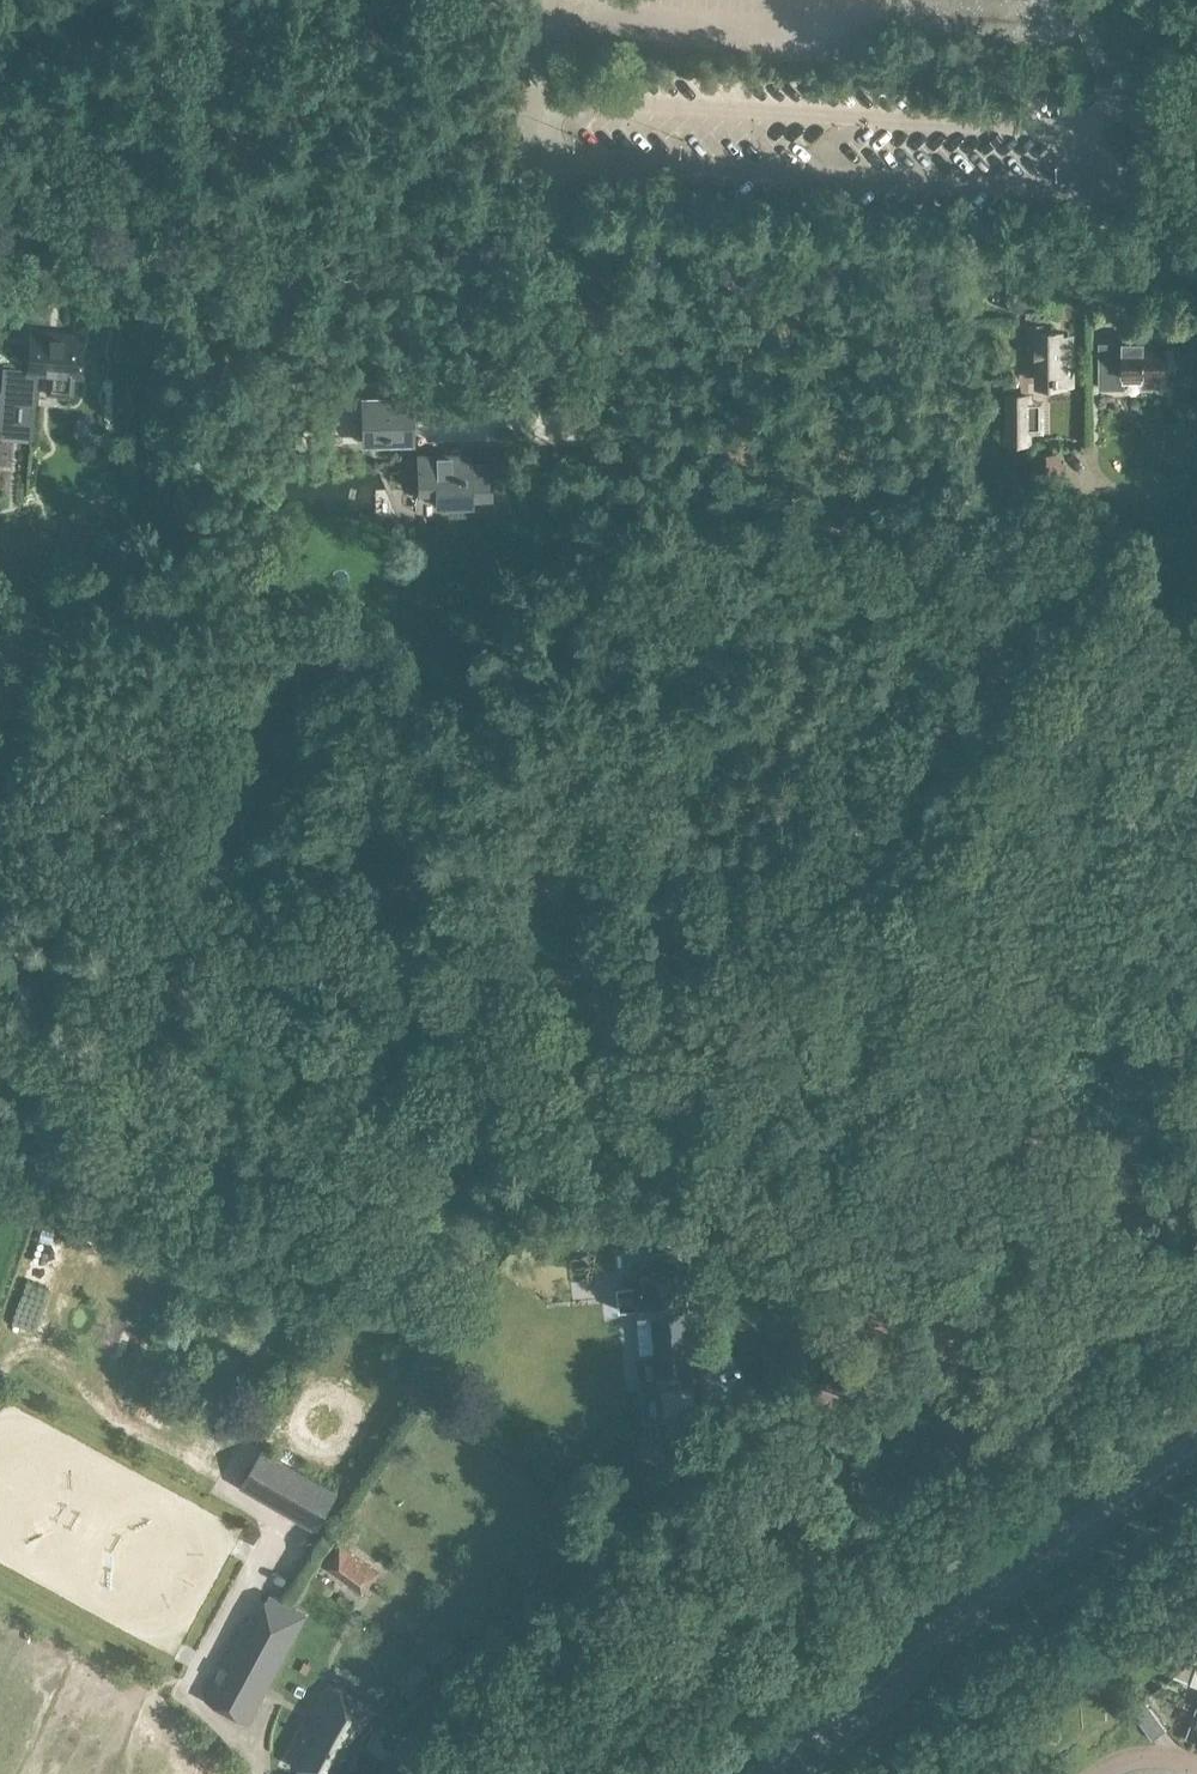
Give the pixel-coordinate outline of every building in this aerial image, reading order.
[(1044,333),(1044,327),(1029,327),(1029,353),(1038,353),(1038,379),(1055,379),(1054,382),(1060,382),(1060,379),(1070,380),(1070,385),(1073,385),(1073,342),(1062,342),(1062,333),(1044,333)] [(0,433),(0,434),(31,437),(36,371),(81,374),(84,338),(32,334),(29,370),(5,368),(0,433)] [(1124,340),(1124,341),(1124,342),(1101,342),(1101,387),(1125,387),(1125,380),(1143,380),(1143,387),(1161,387),(1161,374),(1165,374),(1164,348),(1149,348),(1149,340),(1124,340)] [(1032,391),(1009,391),(1009,445),(1032,445),(1032,391)] [(411,396),(359,396),(359,437),(411,437),(411,396)] [(1062,451),(1045,451),(1046,492),(1063,492),(1062,451)] [(419,454),(408,454),(409,477),(420,477),(420,490),(437,489),(438,504),(470,502),(470,499),(492,499),(491,462),(470,462),(470,452),(419,454)] [(698,1409),(695,1380),(691,1337),(702,1336),(699,1307),(688,1308),(684,1267),(635,1272),(637,1288),(617,1290),(620,1313),(638,1310),(639,1321),(654,1320),(658,1384),(657,1384),(662,1421),(698,1409)] [(260,1449),(239,1486),(316,1530),(337,1493),(260,1449)] [(382,1572),(341,1543),(326,1563),(329,1565),(327,1567),(364,1593),(365,1591),(367,1593),(382,1572)] [(249,1619),(207,1697),(250,1720),(275,1674),(288,1648),(306,1615),(270,1595),(256,1623),(249,1619)] [(1174,1676),(1191,1682),(1191,1683),(1196,1686),(1196,1667),(1189,1664),(1174,1676)] [(317,1773),(348,1773),(382,1713),(329,1684),(289,1759),(317,1773)] [(1144,1698),(1131,1708),(1153,1739),(1167,1729),(1144,1698)]
